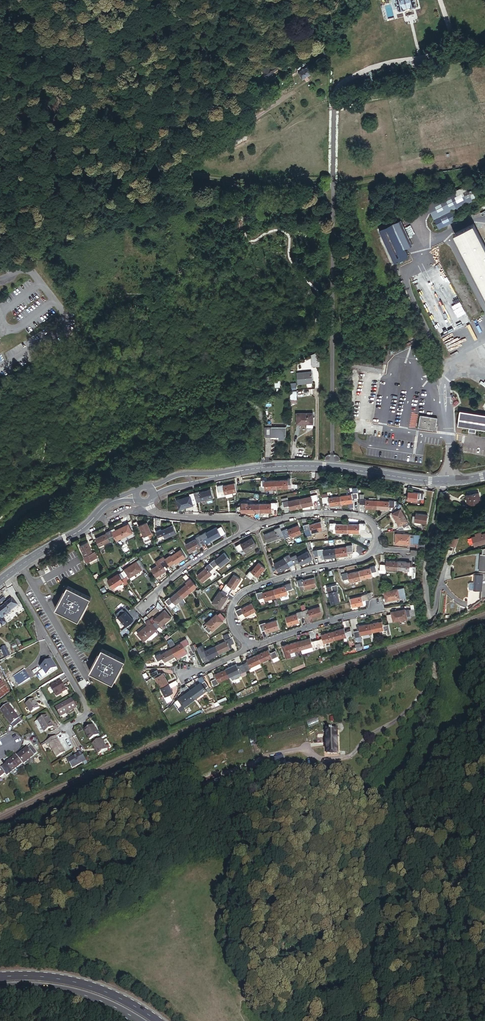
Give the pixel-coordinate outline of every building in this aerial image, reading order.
[(398,10),(399,11),(400,11),(405,9),(405,8),(410,7),(411,8),(416,7),(416,6),(417,6),(417,5),(416,0),(396,0),(398,10)] [(262,68),(266,78),(274,75),(270,65),(262,68)] [(312,73),(307,66),(298,72),(303,80),(312,73)] [(229,140),(231,144),(244,139),(243,134),(229,140)] [(452,210),(478,197),(471,183),(476,181),(472,173),(452,183),(456,191),(428,205),(440,229),(457,220),(452,210)] [(405,249),(413,246),(402,222),(380,233),(395,264),(409,257),(405,249)] [(472,225),(452,236),(484,298),(484,251),(472,225)] [(301,385),(314,385),(314,375),(301,375),(301,385)] [(455,414),(452,429),(484,434),(484,419),(455,414)] [(315,429),(315,415),(298,415),(299,426),(309,426),(309,429),(315,429)] [(418,430),(434,432),(436,421),(419,418),(418,430)] [(266,428),(266,438),(274,438),(279,438),(279,440),(286,440),(286,430),(272,430),(272,428),(266,428)] [(279,492),(291,491),(291,482),(279,483),(279,492)] [(268,493),(279,492),(279,483),(267,484),(267,489),(268,493)] [(221,498),(227,496),(225,489),(224,487),(218,489),(221,498)] [(227,498),(239,495),(237,487),(225,489),(227,496),(227,498)] [(196,497),(199,506),(215,501),(213,493),(201,497),(201,496),(200,497),(199,496),(196,497)] [(420,504),(420,500),(421,495),(411,494),(411,497),(410,503),(420,504)] [(343,507),(355,505),(355,501),(354,496),(342,498),(343,507)] [(200,508),(199,506),(196,497),(193,497),(194,500),(180,504),(183,513),(200,508)] [(332,509),(343,507),(342,498),(331,500),(331,505),(332,509)] [(316,508),(315,503),(314,499),(302,502),(304,511),(316,508)] [(367,510),(379,511),(380,502),(378,502),(371,501),(368,501),(367,506),(367,510)] [(293,513),(304,511),(302,502),(291,504),(292,509),(293,513)] [(391,513),(391,508),(392,503),(380,502),(379,511),(391,513)] [(474,503),(462,505),(463,514),(476,512),(474,503)] [(274,516),(274,512),(274,506),(262,507),(262,516),(274,516)] [(250,516),(262,516),(262,507),(258,507),(250,507),(250,512),(250,516)] [(404,527),(410,524),(403,511),(395,516),(401,528),(404,527)] [(417,524),(429,526),(430,517),(419,515),(418,519),(417,524)] [(315,537),(315,536),(312,527),(312,526),(309,527),(308,522),(304,522),(309,539),(315,537)] [(315,536),(326,533),(323,524),(312,527),(315,536)] [(120,538),(121,540),(134,535),(130,526),(117,532),(120,538)] [(151,538),(154,537),(150,526),(142,529),(142,530),(141,530),(142,531),(146,540),(151,538)] [(289,538),(292,537),(290,532),(289,531),(288,531),(286,526),(281,527),(286,540),(287,541),(290,540),(289,538)] [(338,536),(350,536),(350,527),(338,526),(338,536)] [(281,542),(286,540),(281,527),(278,528),(279,531),(277,531),(277,533),(281,542)] [(362,536),(362,533),(362,527),(350,527),(350,536),(362,536)] [(293,541),(304,536),(301,528),(290,532),(292,537),(293,541)] [(168,542),(179,537),(175,529),(165,533),(166,538),(168,542)] [(224,539),(229,537),(225,530),(220,532),(224,539)] [(214,545),(224,539),(220,532),(220,531),(210,536),(214,545)] [(462,534),(464,544),(480,541),(478,531),(469,532),(468,534),(462,534)] [(111,541),(116,539),(113,532),(108,535),(109,537),(111,541)] [(161,540),(166,538),(165,533),(164,532),(158,534),(161,540)] [(270,546),(281,542),(277,533),(266,537),(270,546)] [(448,533),(441,533),(438,539),(444,542),(448,533)] [(208,548),(214,545),(210,536),(209,535),(203,538),(208,548)] [(453,536),(450,544),(456,547),(459,539),(453,536)] [(102,550),(112,545),(111,541),(109,537),(98,542),(102,550)] [(413,547),(413,546),(413,537),(399,537),(398,546),(413,547)] [(203,550),(208,548),(203,538),(198,540),(199,542),(203,550)] [(248,555),(258,549),(254,541),(243,547),(246,552),(248,555)] [(193,556),(203,550),(199,542),(189,548),(193,556)] [(87,560),(92,558),(95,557),(90,546),(82,550),(87,560)] [(241,555),(246,552),(243,547),(243,546),(238,549),(241,555)] [(477,546),(468,549),(466,568),(473,569),(475,553),(477,553),(477,546)] [(350,558),(350,554),(349,549),(337,551),(338,560),(350,558)] [(324,562),(327,562),(325,552),(325,550),(319,551),(319,553),(317,553),(318,559),(323,558),(324,562)] [(327,562),(338,560),(337,551),(325,552),(327,562)] [(179,568),(189,561),(183,553),(173,560),(176,564),(179,568)] [(304,568),(315,563),(310,554),(300,560),(302,565),(304,568)] [(222,569),(223,570),(232,562),(226,555),(217,563),(222,569)] [(292,570),(297,567),(294,561),(291,557),(286,559),(287,561),(291,569),(292,570)] [(297,567),(302,565),(300,560),(299,558),(294,561),(297,567)] [(174,566),(176,564),(173,560),(172,559),(168,562),(172,567),(172,569),(175,567),(174,566)] [(168,562),(167,561),(165,563),(164,562),(159,566),(161,569),(154,573),(159,581),(171,573),(169,569),(172,567),(168,562)] [(281,575),(291,569),(287,561),(277,566),(281,575)] [(217,573),(222,569),(217,563),(216,562),(211,566),(215,571),(217,573)] [(383,573),(389,573),(389,572),(400,573),(401,563),(389,563),(389,566),(383,566),(383,573)] [(400,573),(412,573),(412,567),(413,564),(401,563),(400,573)] [(138,578),(144,574),(139,566),(128,574),(132,579),(133,581),(138,578)] [(208,570),(211,574),(215,571),(211,566),(207,569),(208,570)] [(257,578),(260,581),(268,572),(261,566),(253,575),(257,578)] [(199,578),(205,585),(214,577),(213,576),(211,574),(208,570),(199,578)] [(347,570),(342,571),(345,582),(346,582),(347,584),(352,583),(350,576),(350,574),(348,575),(347,570)] [(363,582),(376,579),(375,575),(373,570),(361,573),(363,582)] [(253,582),(257,578),(253,575),(251,573),(247,578),(253,582)] [(352,583),(352,584),(363,582),(361,573),(350,576),(352,583)] [(229,587),(237,592),(243,582),(235,577),(229,587)] [(126,586),(125,584),(122,579),(121,578),(111,585),(116,592),(126,586)] [(194,594),(197,591),(197,589),(188,578),(185,581),(189,585),(187,586),(188,587),(194,594)] [(481,589),(482,579),(477,579),(477,580),(469,579),(468,587),(464,587),(463,588),(463,593),(464,594),(468,594),(468,595),(474,596),(479,596),(480,589),(481,589)] [(307,592),(319,589),(316,580),(305,583),(306,588),(307,591),(307,592)] [(185,602),(194,594),(188,587),(179,595),(185,602)] [(236,594),(237,592),(229,587),(228,587),(226,590),(223,589),(222,591),(225,592),(232,597),(234,593),(236,594)] [(278,601),(290,597),(289,593),(287,588),(275,592),(278,601)] [(58,612),(80,624),(93,602),(70,589),(58,612)] [(480,601),(481,589),(480,589),(479,596),(474,596),(473,606),(480,601)] [(402,600),(400,591),(387,594),(389,603),(402,600)] [(232,597),(225,592),(223,595),(230,599),(229,600),(233,602),(235,598),(232,597)] [(267,604),(278,601),(275,592),(264,595),(266,600),(267,604)] [(334,607),(343,605),(340,592),(331,595),(334,607)] [(214,607),(222,612),(229,600),(230,599),(223,595),(222,594),(214,607)] [(175,606),(177,609),(185,602),(179,595),(171,602),(175,606)] [(0,599),(0,603),(2,607),(8,602),(4,596),(0,599)] [(366,604),(364,598),(353,601),(355,610),(367,607),(366,604)] [(1,611),(6,619),(20,608),(14,601),(1,611)] [(171,610),(175,606),(171,602),(170,601),(166,604),(171,610)] [(421,624),(416,605),(413,606),(414,611),(412,611),(413,617),(410,618),(410,620),(414,619),(414,621),(411,622),(413,632),(418,631),(417,625),(415,626),(415,625),(421,624)] [(244,611),(248,620),(259,614),(254,606),(244,611)] [(313,621),(324,618),(322,609),(311,612),(312,618),(313,621)] [(244,622),(248,620),(244,611),(243,610),(238,613),(241,619),(242,619),(244,622)] [(394,615),(396,624),(410,621),(410,620),(410,618),(408,611),(394,615)] [(162,630),(163,631),(167,627),(174,622),(167,614),(157,623),(159,626),(162,630)] [(128,630),(135,624),(128,615),(126,616),(121,621),(128,630)] [(302,625),(301,621),(299,616),(288,619),(290,628),(302,625)] [(226,625),(225,624),(220,618),(219,617),(209,626),(215,633),(215,634),(226,625)] [(152,631),(155,629),(153,626),(148,621),(145,623),(150,629),(152,631)] [(269,631),(268,626),(266,621),(260,623),(264,633),(269,631)] [(271,635),(282,631),(279,622),(268,626),(269,631),(271,635)] [(385,624),(373,627),(375,636),(387,633),(386,628),(385,624)] [(212,636),(215,633),(209,626),(206,629),(212,636)] [(391,638),(394,637),(391,626),(386,628),(387,633),(387,634),(390,634),(391,638)] [(362,629),(364,639),(375,636),(373,627),(362,629)] [(157,636),(156,636),(152,631),(150,629),(140,638),(146,645),(152,640),(157,636)] [(335,634),(338,643),(349,640),(348,635),(347,631),(335,634)] [(325,641),(326,647),(338,643),(335,634),(324,637),(325,641)] [(231,648),(236,646),(232,636),(225,640),(227,644),(229,644),(231,648)] [(314,644),(313,641),(301,644),(304,653),(315,649),(314,644)] [(187,652),(192,649),(189,643),(184,646),(184,647),(187,652)] [(222,657),(233,652),(231,648),(229,644),(227,644),(217,649),(222,657)] [(292,657),(304,653),(301,644),(284,650),(288,662),(293,661),(292,657)] [(135,647),(130,649),(133,655),(138,653),(135,647)] [(178,661),(179,660),(189,655),(187,652),(184,647),(174,653),(178,661)] [(7,659),(11,657),(7,648),(3,650),(7,659)] [(211,663),(222,657),(217,649),(207,654),(209,659),(211,663)] [(204,661),(209,659),(207,654),(206,653),(205,654),(202,650),(199,651),(204,661)] [(93,675),(115,687),(127,664),(105,652),(93,675)] [(264,666),(275,661),(276,662),(282,660),(279,653),(273,656),(271,652),(260,657),(264,666)] [(168,666),(178,661),(174,653),(164,658),(168,666)] [(166,668),(168,666),(164,658),(163,657),(158,660),(161,667),(164,665),(166,668)] [(263,667),(264,666),(260,657),(249,662),(251,666),(253,671),(263,667)] [(42,668),(47,676),(58,670),(52,660),(45,664),(45,665),(42,668)] [(254,672),(253,671),(251,666),(246,669),(248,675),(254,672)] [(234,680),(243,677),(240,671),(239,668),(228,672),(232,681),(234,680)] [(250,678),(248,675),(246,669),(240,671),(243,677),(234,680),(235,683),(245,679),(245,680),(250,678)] [(24,684),(30,681),(26,672),(20,675),(24,684)] [(221,686),(232,681),(228,672),(217,677),(221,686)] [(222,688),(221,686),(217,677),(217,675),(211,678),(217,690),(222,688)] [(163,692),(171,688),(166,678),(162,680),(158,682),(163,692)] [(209,692),(212,690),(205,680),(202,683),(204,686),(209,692)] [(10,693),(3,683),(0,685),(0,700),(10,693)] [(174,693),(181,689),(178,684),(171,688),(174,693)] [(54,691),(58,699),(69,694),(64,685),(54,691)] [(193,695),(199,702),(210,694),(209,692),(204,686),(193,695)] [(176,697),(174,693),(171,688),(163,692),(168,701),(173,699),(176,697)] [(189,698),(193,695),(189,689),(185,692),(189,698)] [(186,709),(188,711),(199,702),(193,695),(189,698),(182,703),(183,704),(186,709)] [(32,716),(41,712),(37,703),(28,708),(32,716)] [(58,712),(62,721),(78,712),(73,704),(58,712)] [(12,727),(20,721),(10,708),(2,714),(12,727)] [(44,735),(54,730),(49,720),(40,725),(42,730),(44,735)] [(12,727),(15,730),(22,725),(20,721),(12,727)] [(339,754),(338,728),(326,728),(326,754),(339,754)] [(90,745),(99,740),(94,730),(85,735),(90,745)] [(57,761),(65,756),(57,740),(46,745),(48,750),(51,749),(57,761)] [(100,759),(109,754),(103,743),(93,748),(100,759)] [(35,758),(38,756),(32,749),(30,751),(35,758)] [(24,766),(24,767),(35,758),(30,751),(19,760),(24,766)] [(284,755),(272,757),(273,768),(286,766),(284,755)] [(69,763),(73,771),(87,764),(82,756),(69,763)] [(5,769),(11,776),(24,766),(19,760),(18,759),(5,769)] [(11,776),(5,769),(3,771),(6,775),(8,778),(11,776)] [(206,793),(225,786),(222,777),(202,784),(206,793)]
